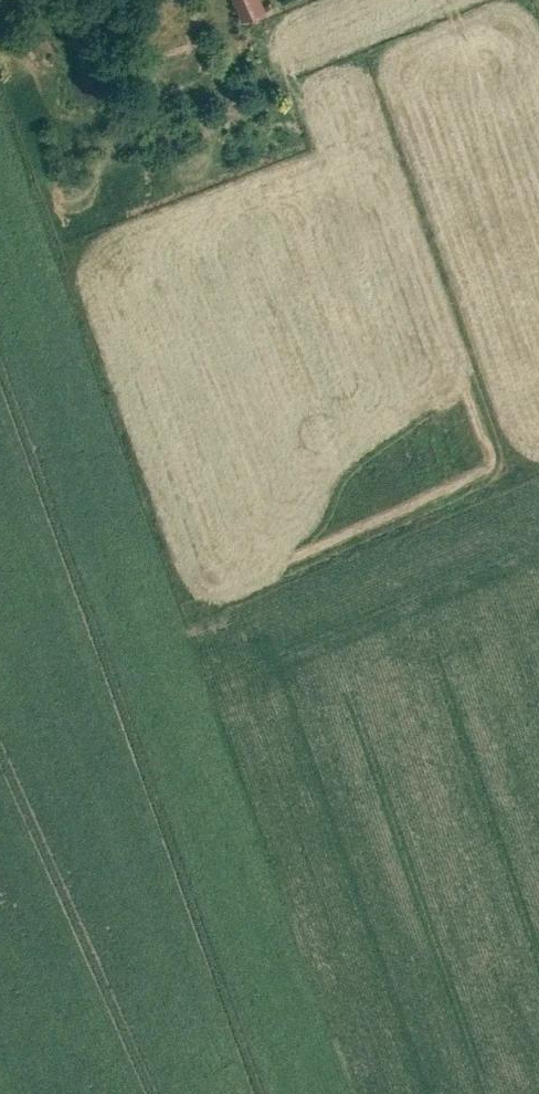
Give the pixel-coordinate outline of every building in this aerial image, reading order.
[(242,20),(268,10),(264,0),(234,0),(242,20)]
